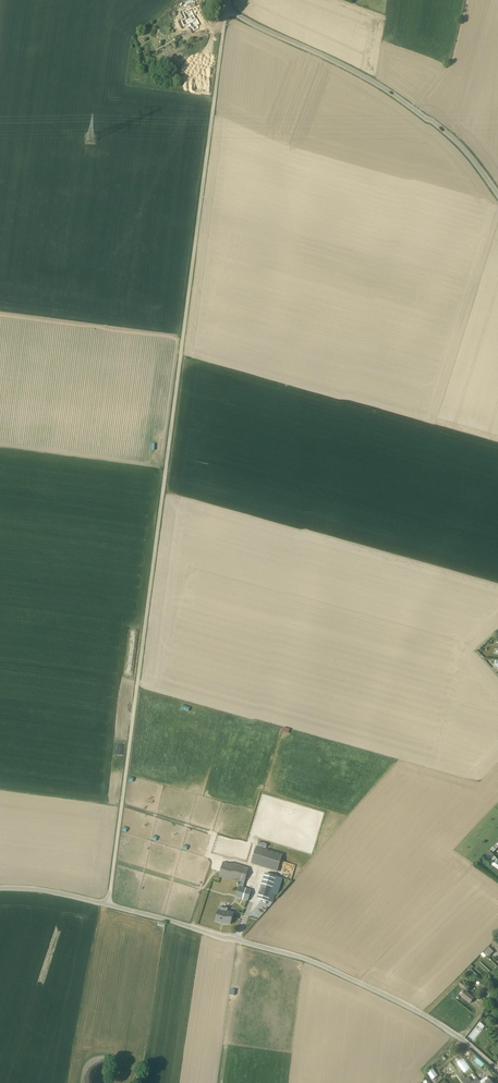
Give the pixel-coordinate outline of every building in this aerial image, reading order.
[(165,44),(158,29),(154,31),(156,36),(155,37),(159,48),(162,47),(161,46),(165,44)] [(252,866),(278,874),(283,857),(257,849),(252,866)] [(489,855),(484,862),(489,866),(494,859),(489,855)] [(248,903),(252,891),(244,889),(249,870),(223,862),(218,878),(239,884),(237,888),(239,888),(236,899),(248,903)] [(280,880),(265,876),(258,901),(273,905),(280,880)] [(219,907),(215,921),(231,927),(235,915),(228,912),(228,910),(219,907)] [(489,949),(484,953),(489,958),(494,953),(489,949)] [(465,991),(460,997),(469,1005),(474,999),(465,991)] [(489,1015),(493,1010),(487,1006),(484,1011),(489,1015)] [(464,1073),(470,1070),(464,1060),(459,1063),(464,1073)] [(427,1074),(432,1082),(438,1078),(432,1070),(427,1074)]
